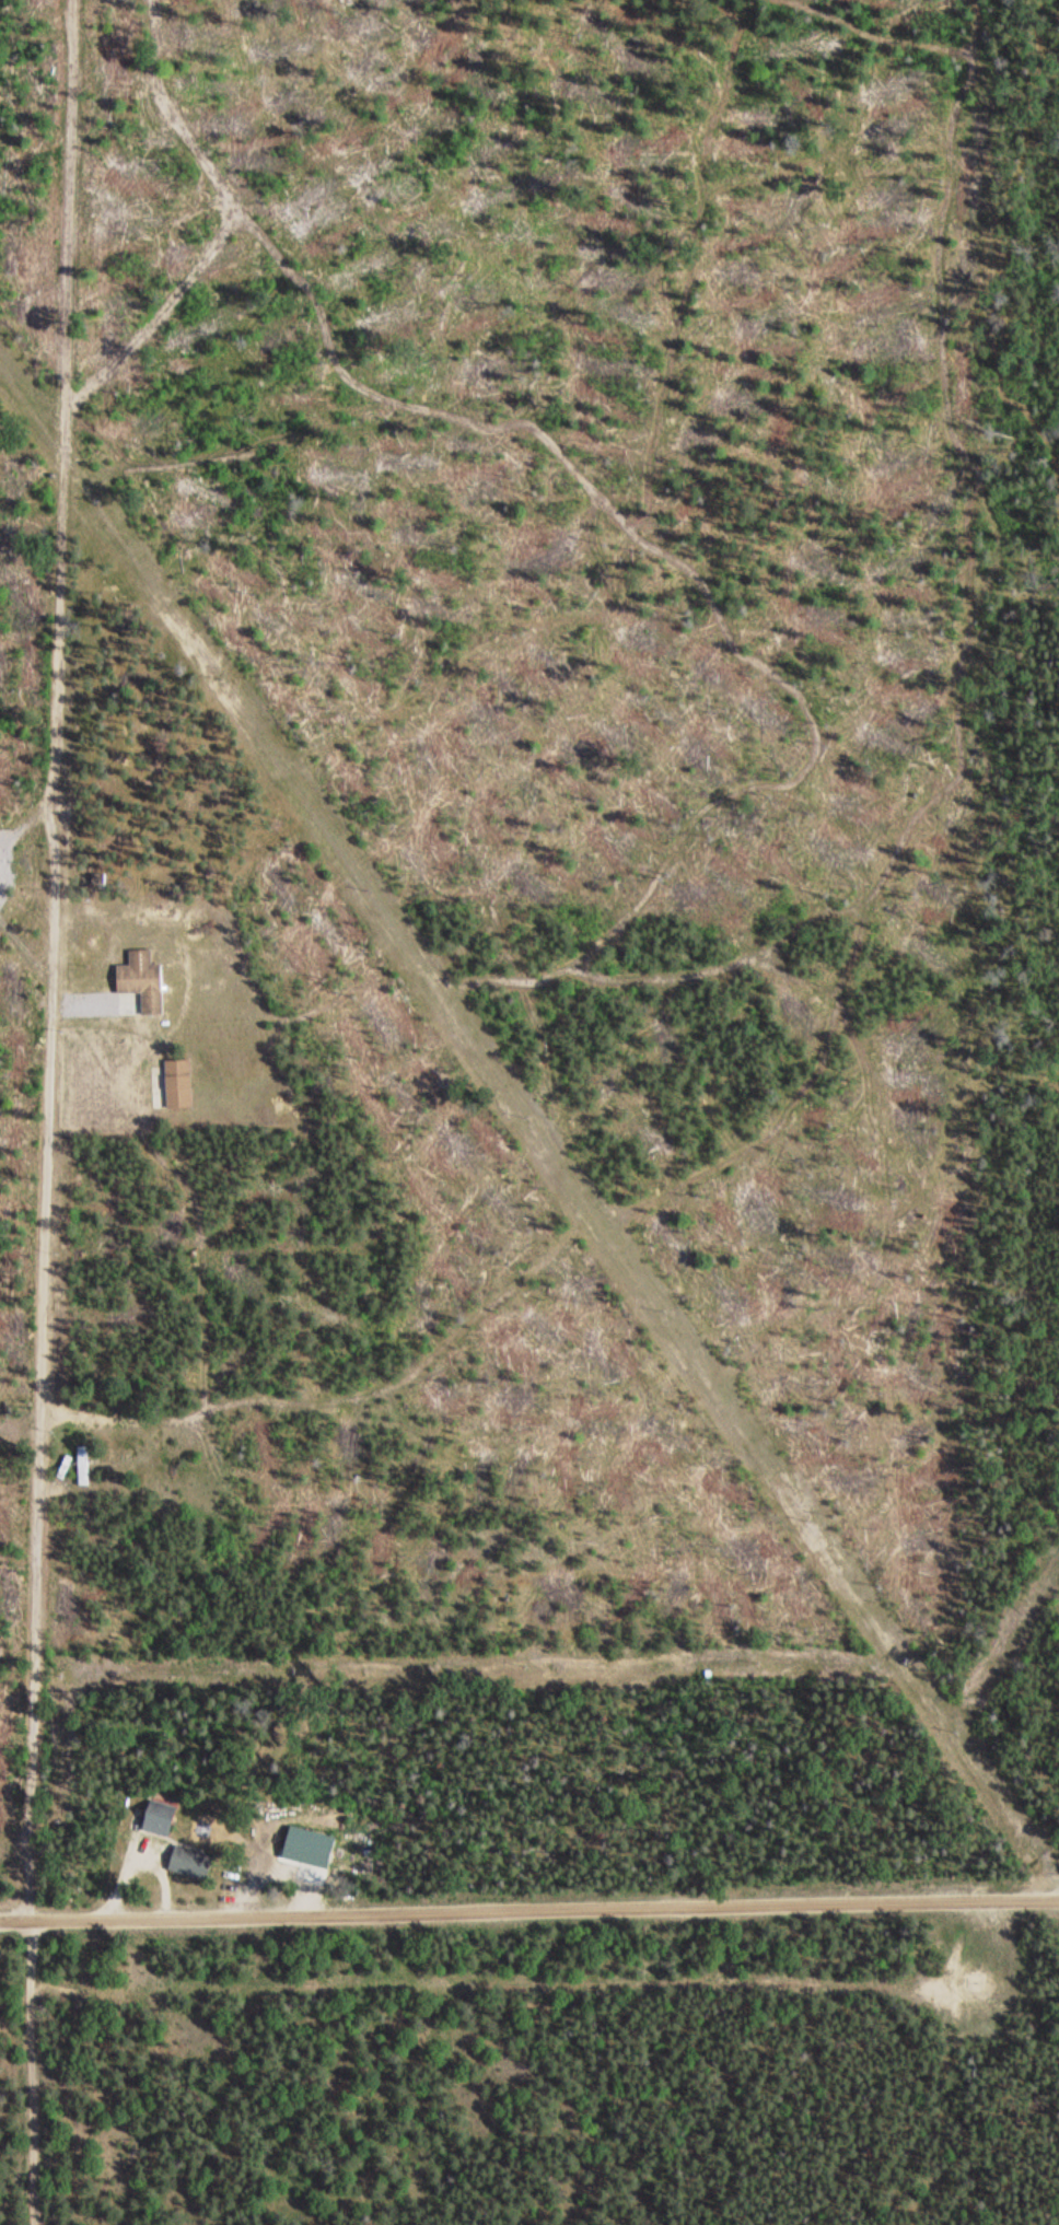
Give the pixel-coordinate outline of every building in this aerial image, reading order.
[(161,963),(150,963),(150,950),(129,950),(129,965),(116,965),(116,1015),(161,1015),(161,963)] [(153,1108),(191,1108),(191,1059),(163,1059),(163,1066),(153,1066),(153,1108)] [(77,1485),(86,1485),(86,1446),(77,1446),(77,1485)] [(167,1838),(175,1807),(148,1800),(140,1830),(167,1838)] [(167,1870),(205,1881),(212,1857),(174,1845),(167,1870)]
